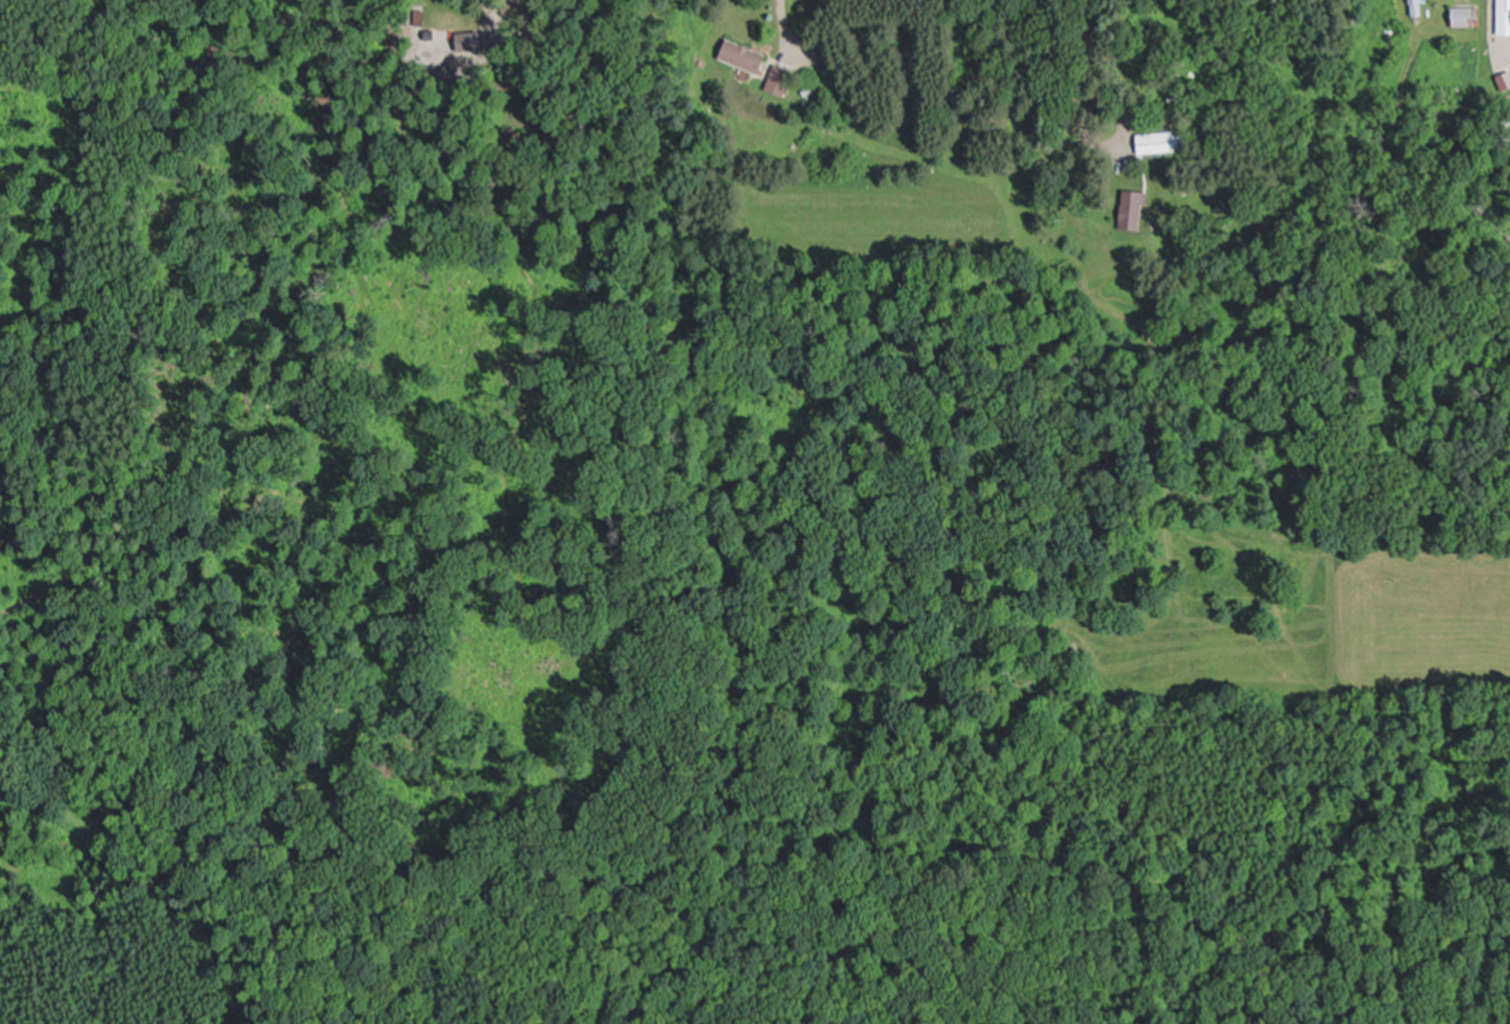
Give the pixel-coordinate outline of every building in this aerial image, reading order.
[(1429,4),(1429,0),(1410,0),(1410,18),(1421,18),(1421,4),(1429,4)] [(1498,37),(1509,37),(1509,0),(1498,0),(1498,37)] [(1482,28),(1482,8),(1454,8),(1454,28),(1482,28)] [(729,64),(761,75),(768,55),(736,44),(729,64)] [(766,91),(784,98),(795,73),(777,65),(766,91)] [(1509,90),(1509,75),(1498,77),(1501,92),(1509,90)] [(1138,156),(1185,153),(1183,134),(1137,137),(1138,156)] [(1147,193),(1122,193),(1121,220),(1146,221),(1147,193)]
